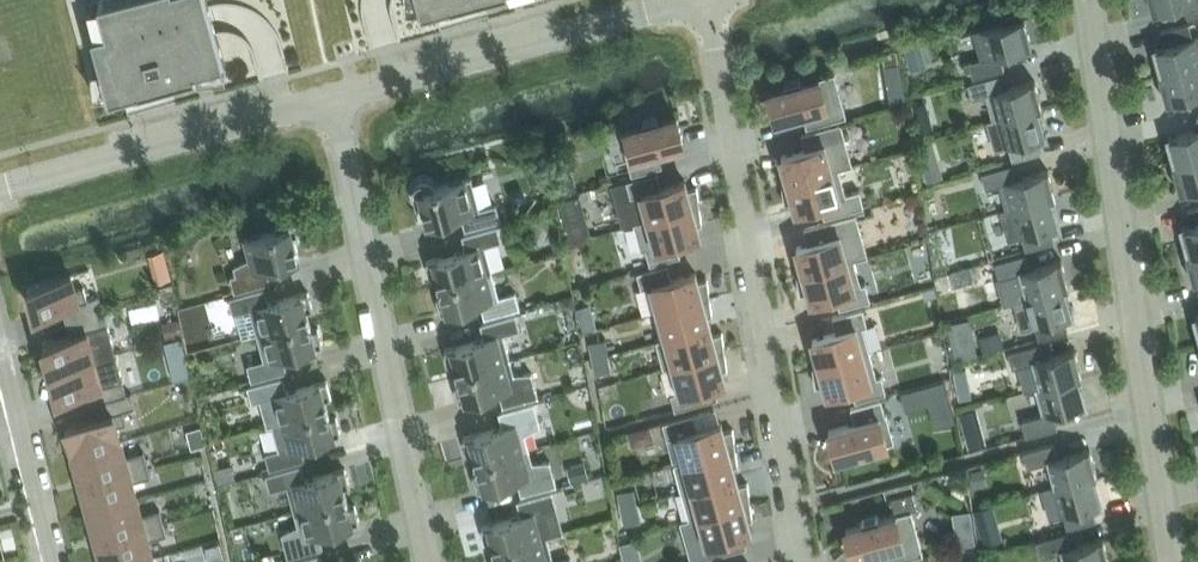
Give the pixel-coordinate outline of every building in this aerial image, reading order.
[(167,81),(196,73),(196,72),(225,64),(208,0),(97,0),(84,3),(110,96),(138,88),(138,89),(167,81)] [(463,0),(419,0),(422,10),(450,2),(451,3),(463,0)] [(1153,12),(1184,4),(1188,18),(1197,15),(1197,0),(1149,0),(1153,12)] [(1000,54),(1032,46),(1024,18),(1020,19),(1019,13),(1004,18),(1005,23),(975,31),(982,57),(969,61),(973,77),(1004,68),(1000,54)] [(1155,45),(1163,73),(1163,74),(1197,64),(1197,35),(1192,37),(1189,23),(1160,30),(1164,45),(1157,46),(1157,45),(1155,45)] [(1158,74),(1166,102),(1197,93),(1197,94),(1197,64),(1163,74),(1163,73),(1158,74)] [(834,73),(802,82),(800,77),(784,82),(785,87),(768,91),(776,119),(802,112),(807,127),(846,116),(834,73)] [(986,95),(992,120),(1038,108),(1038,109),(1042,108),(1034,80),(1003,89),(999,74),(968,83),(972,99),(986,95)] [(902,85),(887,87),(890,104),(905,101),(902,85)] [(1008,145),(1012,159),(1041,151),(1037,137),(1043,136),(1044,137),(1046,137),(1038,109),(1038,108),(992,120),(988,121),(996,149),(1008,145)] [(929,113),(916,117),(920,130),(933,126),(929,113)] [(620,131),(632,174),(662,166),(658,151),(684,143),(676,116),(659,121),(657,116),(642,120),(643,125),(620,131)] [(779,166),(782,184),(838,169),(852,165),(840,123),(801,134),(805,149),(781,156),(783,165),(779,166)] [(1176,163),(1176,164),(1197,158),(1197,129),(1171,136),(1170,135),(1169,135),(1176,163)] [(543,158),(533,160),(538,180),(548,177),(543,158)] [(1176,164),(1176,163),(1172,164),(1180,192),(1197,187),(1197,158),(1176,164)] [(937,159),(922,163),(927,181),(942,177),(937,159)] [(999,185),(1006,209),(1006,210),(1051,198),(1055,197),(1048,170),(1016,178),(1012,164),(981,172),(986,188),(999,185)] [(838,169),(782,184),(784,202),(793,200),(796,209),(820,202),(824,217),(863,206),(859,190),(845,194),(838,169)] [(636,196),(643,220),(699,204),(697,187),(688,190),(685,180),(661,187),(657,172),(627,181),(631,197),(636,196)] [(567,175),(558,177),(562,192),(576,189),(573,178),(567,175)] [(413,192),(414,195),(416,205),(422,203),(427,223),(461,214),(465,228),(500,219),(496,204),(479,209),(471,178),(435,188),(434,185),(433,184),(431,182),(430,181),(427,180),(425,179),(423,179),(421,180),(419,181),(417,182),(415,183),(414,185),(413,188),(413,190),(413,191),(413,192)] [(554,198),(565,237),(583,233),(572,193),(554,198)] [(1022,235),(1025,249),(1054,241),(1050,227),(1057,225),(1057,227),(1059,226),(1051,198),(1006,210),(1006,209),(1002,210),(1009,238),(1022,235)] [(699,204),(643,220),(634,223),(641,250),(646,249),(650,264),(680,256),(676,241),(700,234),(697,225),(702,223),(699,204)] [(1197,251),(1197,207),(1187,210),(1191,224),(1184,226),(1183,224),(1182,225),(1189,253),(1190,253),(1197,251)] [(797,275),(853,259),(867,255),(855,214),(803,228),(808,243),(796,247),(799,256),(794,257),(797,275)] [(292,218),(290,217),(287,216),(285,216),(284,217),(282,217),(281,218),(279,219),(278,220),(277,222),(276,223),(275,224),(275,226),(275,228),(275,229),(275,230),(245,239),(250,258),(234,265),(236,274),(231,275),(235,290),(270,281),(266,267),(300,257),(294,238),(300,236),(297,224),(296,223),(296,221),(294,220),(292,218)] [(437,275),(440,285),(492,270),(485,245),(501,240),(497,225),(462,235),(466,249),(438,257),(438,256),(426,260),(431,277),(437,275)] [(1190,253),(1189,253),(1185,254),(1193,281),(1197,280),(1197,251),(1190,253)] [(1021,272),(1027,297),(1028,297),(1064,287),(1065,288),(1069,287),(1061,259),(1029,268),(1026,254),(995,262),(999,278),(1021,272)] [(860,285),(853,259),(797,275),(799,293),(809,291),(811,300),(835,293),(840,308),(870,299),(865,283),(860,285)] [(653,313),(710,297),(707,279),(698,281),(695,272),(671,279),(667,264),(637,272),(642,288),(646,287),(653,313)] [(492,270),(440,285),(442,294),(436,295),(441,313),(452,309),(452,310),(481,301),(485,316),(519,306),(515,292),(499,296),(492,270)] [(70,305),(74,319),(104,311),(100,297),(88,300),(84,287),(75,289),(70,274),(28,286),(36,314),(70,305)] [(171,282),(157,286),(160,295),(173,291),(171,282)] [(933,287),(922,290),(924,298),(935,296),(933,287)] [(1028,297),(1027,297),(1015,300),(1022,328),(1035,324),(1039,339),(1067,331),(1064,317),(1070,315),(1071,316),(1072,316),(1065,288),(1064,287),(1028,297)] [(257,333),(257,334),(310,319),(307,310),(313,309),(308,291),(297,294),(297,295),(268,302),(264,288),(230,297),(234,312),(235,312),(242,337),(257,333)] [(573,296),(560,299),(561,306),(568,310),(576,308),(573,296)] [(656,340),(656,341),(710,326),(708,316),(712,315),(710,297),(653,313),(660,339),(656,340)] [(813,367),(869,351),(862,326),(867,325),(862,309),(832,317),(836,332),(812,339),(815,348),(810,349),(813,367)] [(78,333),(43,342),(51,370),(115,352),(104,311),(74,319),(78,333)] [(975,312),(948,317),(955,354),(982,349),(975,312)] [(458,373),(510,359),(503,333),(520,329),(516,314),(481,323),(485,338),(456,345),(445,348),(449,365),(455,364),(458,373)] [(593,317),(581,321),(583,330),(596,326),(593,317)] [(180,318),(162,322),(165,336),(183,333),(180,318)] [(248,364),(252,379),(287,370),(283,355),(311,347),(311,348),(323,345),(318,327),(312,329),(310,319),(257,334),(264,359),(248,364)] [(710,326),(656,341),(663,367),(724,350),(722,332),(713,335),(710,326)] [(1000,332),(980,337),(984,352),(1004,347),(1000,332)] [(181,337),(164,341),(169,360),(186,356),(181,337)] [(589,342),(592,358),(609,355),(606,338),(589,342)] [(1034,362),(1041,386),(1041,387),(1078,377),(1078,378),(1082,376),(1075,349),(1043,357),(1039,343),(1008,352),(1012,368),(1034,362)] [(724,350),(663,367),(664,368),(668,367),(675,392),(671,394),(675,409),(717,397),(713,382),(725,379),(722,370),(727,369),(724,350)] [(869,351),(813,367),(815,385),(824,383),(827,392),(851,385),(855,400),(885,392),(881,376),(876,377),(869,351)] [(115,352),(51,370),(58,397),(93,388),(96,402),(101,401),(126,394),(115,352)] [(612,371),(609,355),(592,358),(595,375),(612,371)] [(510,359),(458,373),(460,382),(455,384),(459,401),(471,398),(470,398),(499,390),(503,404),(538,395),(531,372),(514,373),(510,359)] [(287,391),(283,376),(248,386),(252,401),(260,398),(267,425),(272,424),(328,408),(325,399),(331,397),(327,380),(315,383),(287,391)] [(1026,435),(1057,427),(1053,413),(1084,404),(1084,406),(1086,405),(1078,378),(1078,377),(1041,387),(1041,386),(1036,387),(1044,413),(1022,419),(1026,435)] [(944,380),(901,392),(906,409),(929,402),(935,426),(955,420),(944,380)] [(969,385),(957,387),(960,399),(972,396),(969,385)] [(66,425),(74,454),(121,441),(117,426),(126,423),(123,410),(135,407),(131,392),(126,394),(101,401),(105,414),(66,425)] [(202,407),(211,404),(208,394),(199,396),(202,407)] [(828,430),(836,457),(853,453),(854,457),(871,453),(869,448),(893,441),(886,414),(885,414),(880,399),(851,407),(855,422),(828,430)] [(476,462),(528,447),(524,433),(540,425),(534,402),(499,412),(503,426),(475,434),(474,434),(463,437),(468,454),(474,452),(476,462)] [(270,467),(305,458),(301,444),(329,436),(330,436),(341,433),(336,416),(331,417),(328,408),(272,424),(279,449),(266,453),(270,467)] [(693,414),(663,422),(667,438),(672,437),(679,462),(679,463),(735,447),(733,429),(724,432),(721,422),(697,429),(693,414)] [(201,426),(186,430),(191,448),(205,444),(201,426)] [(650,426),(628,432),(632,446),(653,440),(650,426)] [(982,427),(964,432),(968,446),(986,442),(982,427)] [(74,454),(81,482),(147,464),(144,451),(125,456),(121,441),(74,454)] [(1049,461),(1055,485),(1056,486),(1093,476),(1093,477),(1097,476),(1089,448),(1058,457),(1054,443),(1023,451),(1027,467),(1049,461)] [(528,447),(476,462),(479,471),(473,473),(478,490),(489,487),(489,486),(518,478),(521,493),(556,484),(550,461),(532,462),(528,447)] [(679,462),(674,463),(682,491),(736,476),(733,466),(738,465),(735,447),(679,463),(679,462)] [(231,462),(215,466),(219,481),(235,477),(231,462)] [(584,462),(570,465),(574,479),(587,475),(584,462)] [(81,482),(89,511),(137,498),(132,482),(150,476),(147,464),(81,482)] [(301,465),(266,474),(270,489),(287,484),(294,510),(346,496),(344,487),(350,485),(345,468),(334,471),(305,479),(301,465)] [(984,466),(971,470),(975,486),(988,482),(984,466)] [(736,476),(682,491),(689,518),(694,517),(694,516),(750,501),(747,482),(738,485),(736,476)] [(1063,513),(1067,527),(1096,520),(1092,505),(1098,504),(1099,505),(1101,505),(1093,477),(1093,476),(1056,486),(1055,485),(1043,489),(1051,517),(1063,513)] [(618,491),(621,508),(637,505),(634,488),(618,491)] [(492,541),(495,550),(547,536),(563,531),(556,506),(552,491),(517,500),(521,515),(493,522),(481,525),(486,542),(492,541)] [(323,546),(319,534),(319,532),(348,524),(348,525),(360,521),(355,504),(349,506),(346,496),(294,510),(298,525),(282,533),(288,556),(323,546)] [(89,511),(97,540),(163,522),(159,509),(141,514),(137,498),(89,511)] [(689,518),(680,521),(692,561),(705,558),(746,546),(742,531),(750,529),(748,520),(752,519),(750,501),(694,516),(694,517),(689,518)] [(637,505),(621,508),(624,524),(640,521),(637,505)] [(971,510),(955,513),(959,542),(975,540),(971,510)] [(879,549),(883,561),(891,561),(923,554),(911,511),(879,519),(878,515),(861,519),(862,524),(845,528),(852,556),(879,549)] [(103,561),(131,561),(152,556),(148,540),(166,534),(163,522),(97,540),(103,561)] [(998,523),(979,528),(983,543),(1002,537),(998,523)] [(1065,561),(1109,561),(1103,538),(1071,546),(1067,532),(1036,541),(1040,556),(1062,550),(1065,561)] [(495,550),(497,559),(491,561),(492,561),(572,561),(570,557),(554,561),(547,536),(495,550)]
